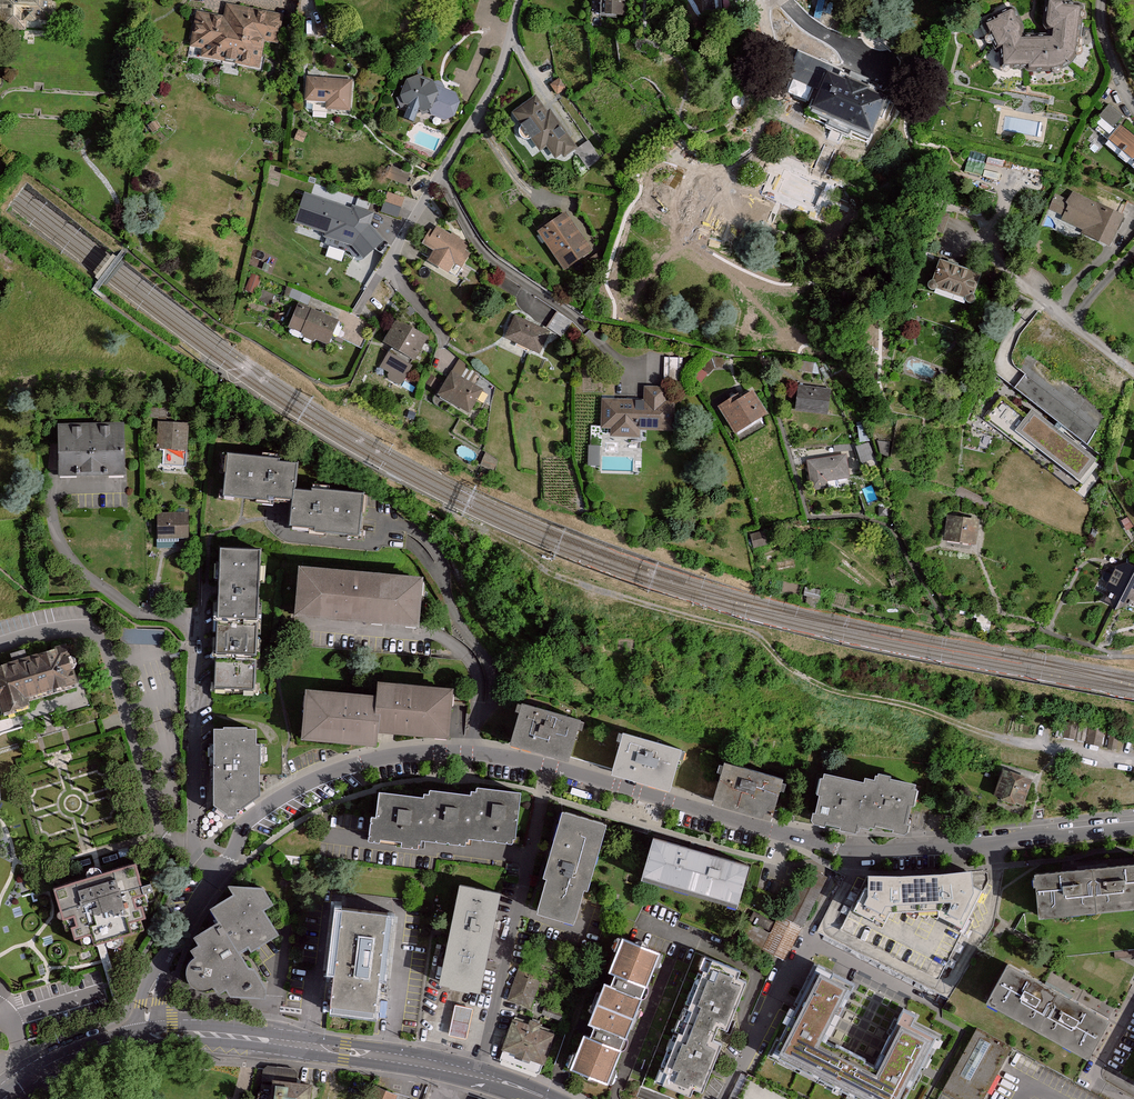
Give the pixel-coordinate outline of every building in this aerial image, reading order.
[(1,23),(51,23),(52,0),(1,0),(1,23)] [(600,15),(624,17),(625,0),(601,0),(600,15)] [(989,18),(989,46),(1001,47),(1001,69),(1049,69),(1067,63),(1077,56),(1084,8),(1055,0),(1048,0),(1045,26),(1024,26),(1024,15),(989,18)] [(226,16),(197,12),(191,50),(201,52),(200,58),(259,67),(264,37),(276,39),(280,15),(227,7),(226,16)] [(826,63),(800,52),(788,78),(814,89),(826,63)] [(887,96),(829,72),(813,110),(871,134),(887,96)] [(417,74),(404,76),(398,89),(403,107),(412,112),(425,105),(429,110),(444,118),(452,115),(459,102),(454,89),(417,74)] [(341,79),(308,76),(306,100),(339,103),(341,79)] [(561,77),(551,83),(558,92),(567,86),(561,77)] [(536,95),(512,112),(540,151),(547,146),(556,158),(562,154),(564,158),(579,147),(550,108),(547,110),(536,95)] [(1122,114),(1108,102),(1099,112),(1113,124),(1116,120),(1122,114)] [(1120,122),(1108,136),(1129,156),(1133,150),(1133,135),(1120,122)] [(1004,175),(1004,163),(966,163),(966,175),(1004,175)] [(391,166),(388,178),(408,182),(411,170),(391,166)] [(379,217),(305,192),(294,224),(368,249),(379,217)] [(1125,215),(1075,192),(1070,202),(1058,197),(1052,210),(1065,216),(1062,221),(1112,243),(1125,215)] [(405,198),(389,193),(382,213),(398,218),(405,198)] [(566,211),(537,231),(564,270),(593,251),(566,211)] [(473,249),(433,224),(421,243),(434,251),(428,260),(448,272),(453,264),(461,269),(473,249)] [(981,274),(939,261),(930,290),(972,303),(981,274)] [(307,303),(310,296),(290,288),(287,295),(307,303)] [(1056,319),(1036,304),(1026,317),(1046,332),(1056,319)] [(340,322),(301,306),(291,332),(330,347),(340,322)] [(551,332),(516,316),(506,339),(541,354),(551,332)] [(428,337),(397,320),(384,344),(415,361),(428,337)] [(1114,380),(1058,337),(1036,365),(1092,408),(1114,380)] [(388,350),(381,365),(391,370),(388,377),(402,384),(413,361),(388,350)] [(486,388),(453,368),(435,395),(468,416),(486,388)] [(800,385),(796,411),(830,416),(834,390),(800,385)] [(644,401),(603,399),(602,429),(612,430),(612,438),(641,440),(640,431),(674,434),(676,403),(670,402),(670,387),(645,387),(644,401)] [(719,412),(737,437),(771,414),(753,388),(719,412)] [(982,417),(1078,491),(1096,468),(1000,394),(982,417)] [(186,420),(153,420),(154,445),(186,445),(186,420)] [(125,427),(60,427),(59,473),(125,472),(125,427)] [(598,464),(599,444),(588,444),(587,464),(598,464)] [(297,465),(227,454),(221,492),(292,504),(294,486),(297,465)] [(845,454),(807,460),(811,486),(849,480),(845,454)] [(294,486),(292,504),(289,522),(361,531),(365,495),(294,486)] [(188,507),(156,505),(154,539),(186,541),(188,507)] [(980,520),(949,517),(946,543),(977,546),(980,520)] [(261,551),(221,548),(216,614),(256,617),(261,551)] [(1104,572),(1117,615),(1133,609),(1133,562),(1104,572)] [(421,576),(300,566),(296,620),(417,630),(421,576)] [(261,622),(220,619),(217,652),(258,655),(261,622)] [(64,647),(0,667),(0,711),(2,716),(30,708),(27,700),(76,684),(64,647)] [(258,661),(219,658),(217,685),(256,688),(258,661)] [(375,693),(303,686),(298,738),(370,745),(371,730),(448,737),(453,687),(376,680),(375,693)] [(524,705),(509,740),(571,759),(584,723),(524,705)] [(1064,734),(1103,745),(1107,731),(1068,720),(1064,734)] [(258,728),(213,728),(212,806),(232,814),(257,794),(258,728)] [(624,733),(611,770),(671,788),(684,751),(624,733)] [(728,760),(714,802),(773,819),(785,778),(728,760)] [(1037,782),(1006,769),(993,798),(1025,812),(1037,782)] [(866,788),(822,779),(813,822),(859,832),(861,826),(876,829),(877,825),(908,832),(913,811),(915,811),(920,788),(895,782),(895,780),(878,777),(876,785),(867,783),(866,788)] [(426,796),(382,791),(379,813),(370,812),(367,842),(382,844),(382,840),(397,841),(396,849),(419,852),(420,844),(466,849),(466,842),(514,847),(520,794),(478,789),(477,794),(427,789),(426,796)] [(605,824),(563,812),(535,911),(578,923),(605,824)] [(751,862),(655,835),(642,881),(738,907),(751,862)] [(135,861),(54,889),(68,930),(72,929),(75,939),(81,937),(85,950),(148,928),(145,920),(155,917),(148,895),(156,893),(152,882),(143,885),(135,861)] [(1035,875),(1042,919),(1133,909),(1133,864),(1035,875)] [(803,928),(827,877),(806,868),(783,918),(803,928)] [(865,888),(852,912),(883,928),(890,913),(906,913),(906,915),(917,920),(919,916),(927,920),(930,916),(938,920),(939,917),(963,929),(961,933),(966,935),(974,918),(971,917),(978,903),(981,904),(986,894),(974,887),(972,871),(943,874),(900,877),(868,876),(868,888),(865,888)] [(264,887),(228,884),(232,895),(209,911),(216,922),(194,937),(197,944),(190,950),(194,958),(185,964),(184,973),(186,983),(192,988),(199,990),(207,989),(213,986),(216,996),(226,990),(228,998),(266,998),(268,988),(256,967),(248,967),(241,954),(249,948),(250,954),(279,936),(265,912),(274,905),(264,887)] [(501,893),(459,885),(440,986),(482,994),(501,893)] [(388,917),(339,910),(327,1008),(376,1015),(388,917)] [(783,918),(776,915),(773,921),(753,911),(740,938),(761,948),(760,950),(784,961),(800,926),(783,918)] [(584,1031),(571,1067),(613,1085),(664,951),(622,933),(609,968),(617,971),(614,982),(604,979),(590,1019),(596,1023),(592,1034),(584,1031)] [(706,956),(658,1083),(701,1098),(704,1098),(725,1042),(715,1038),(720,1027),(729,1031),(752,973),(706,956)] [(996,960),(975,999),(1079,1056),(1101,1017),(996,960)] [(815,962),(766,1057),(848,1098),(909,1098),(941,1036),(916,1023),(919,1017),(904,1009),(874,1067),(827,1043),(857,984),(815,962)] [(521,965),(512,1002),(535,1008),(545,970),(521,965)] [(454,1002),(446,1033),(466,1037),(473,1007),(454,1002)] [(501,1064),(542,1076),(554,1036),(513,1024),(501,1064)] [(937,1090),(953,1098),(990,1098),(1017,1052),(972,1027),(937,1090)] [(264,1069),(260,1098),(312,1098),(314,1083),(308,1082),(309,1074),(264,1069)] [(399,1095),(378,1086),(372,1098),(398,1098),(399,1095)]
